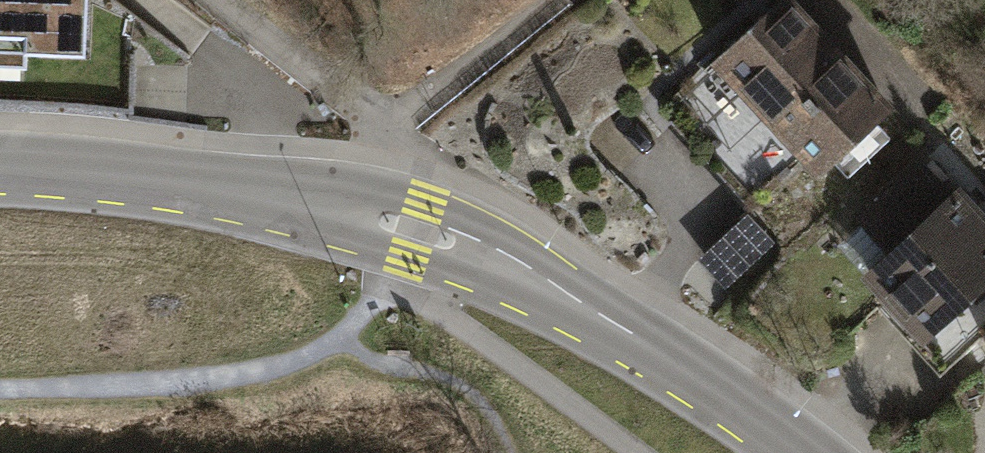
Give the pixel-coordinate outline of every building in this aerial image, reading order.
[(96,74),(101,0),(0,0),(0,68),(96,74)] [(794,0),(758,0),(686,64),(795,185),(887,104),(794,0)] [(849,275),(913,341),(984,274),(984,225),(947,184),(940,191),(910,157),(848,213),(879,244),(849,275)] [(975,191),(984,202),(984,183),(975,191)] [(775,244),(746,214),(698,260),(726,290),(775,244)] [(973,361),(984,374),(984,349),(973,361)]
